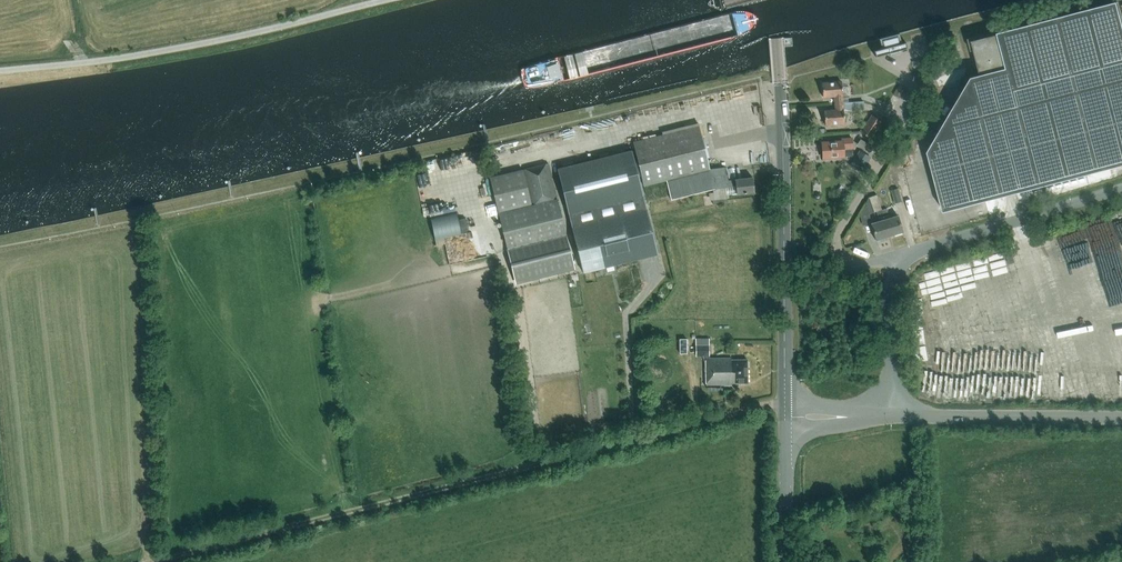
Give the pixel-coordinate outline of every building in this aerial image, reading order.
[(981,74),(972,77),(928,151),(944,212),(1121,165),(1121,19),(1117,1),(998,32),(998,34),(972,41),(981,74)] [(841,81),(822,83),(823,96),(834,95),(835,103),(843,102),(843,95),(841,81)] [(906,88),(899,84),(893,94),(900,98),(906,88)] [(835,110),(824,111),(825,124),(845,122),(844,109),(851,108),(851,111),(852,110),(864,110),(864,107),(864,106),(863,104),(863,102),(863,100),(862,101),(843,102),(835,103),(835,110)] [(869,119),(861,132),(870,138),(881,120),(872,115),(869,119)] [(725,167),(709,169),(699,126),(633,143),(638,162),(635,163),(632,150),(557,169),(583,272),(657,254),(638,176),(641,175),(644,186),(666,180),(671,199),(715,189),(737,186),(738,194),(754,192),(753,178),(728,181),(727,175),(726,175),(725,167)] [(842,140),(822,142),(823,158),(844,156),(843,148),(852,148),(852,138),(842,138),(842,140)] [(850,165),(861,172),(871,157),(859,150),(850,165)] [(898,166),(902,165),(904,163),(903,159),(900,157),(896,158),(894,161),(895,164),(898,166)] [(574,266),(549,164),(490,178),(516,280),(574,266)] [(882,209),(876,194),(868,197),(866,202),(870,213),(882,209)] [(888,208),(883,210),(890,235),(904,231),(899,215),(891,217),(888,208)] [(877,239),(890,235),(883,210),(877,211),(880,220),(872,223),(877,239)] [(735,385),(735,383),(747,383),(747,365),(748,365),(748,362),(747,362),(747,360),(732,360),(732,358),(710,359),(709,338),(696,339),(696,356),(703,356),(703,359),(706,359),(707,386),(735,385)]
